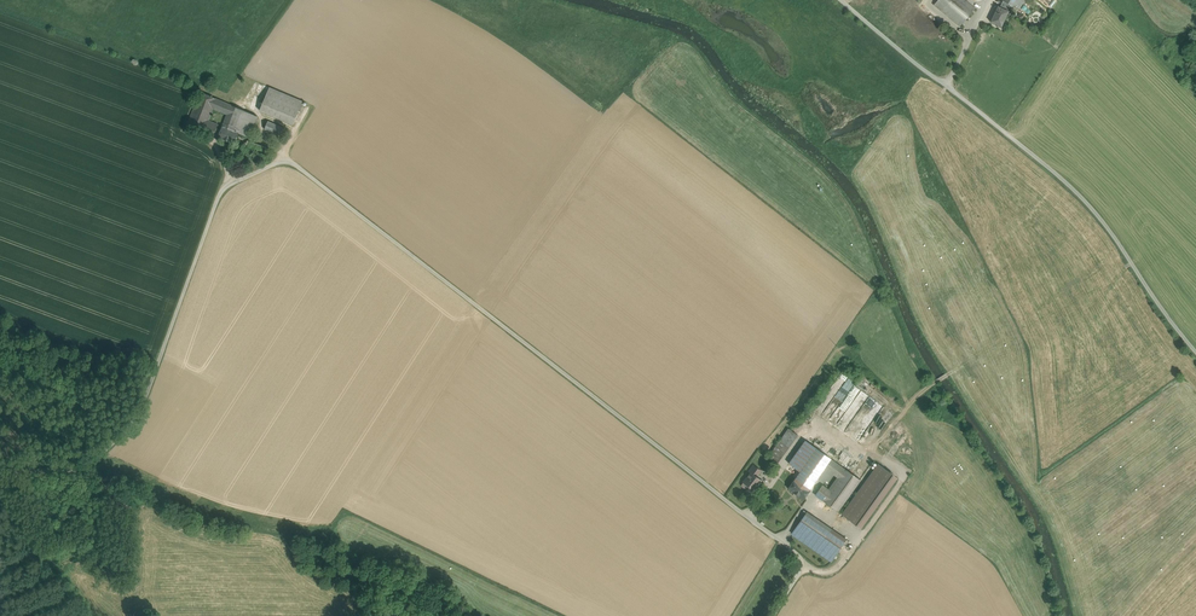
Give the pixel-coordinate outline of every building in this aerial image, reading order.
[(965,0),(938,0),(934,5),(960,26),(975,8),(965,0)] [(1008,11),(1011,4),(1004,0),(1003,0),(1000,7),(1008,11)] [(1008,11),(1000,7),(998,6),(991,20),(1001,25),(1008,11)] [(303,101),(269,87),(259,111),(293,125),(303,101)] [(201,93),(187,125),(204,132),(208,121),(213,108),(212,108),(216,99),(201,93)] [(228,104),(216,99),(212,108),(213,108),(224,113),(228,104)] [(258,117),(228,104),(224,113),(228,114),(225,123),(237,127),(235,131),(239,132),(239,133),(249,137),(258,117)] [(218,125),(208,121),(204,132),(213,136),(217,128),(218,125)] [(282,127),(268,121),(264,129),(279,135),(282,127)] [(237,127),(225,123),(223,126),(221,130),(218,137),(235,144),(239,133),(239,132),(235,131),(237,127)] [(267,148),(247,140),(245,147),(264,155),(267,148)] [(855,415),(844,432),(859,441),(882,405),(862,392),(851,408),(855,410),(853,413),(855,415)] [(808,428),(805,424),(800,422),(796,425),(795,430),(797,434),(802,435),(806,433),(808,428)] [(788,429),(768,457),(777,463),(797,435),(788,429)] [(806,440),(789,464),(794,467),(798,460),(810,444),(806,440)] [(810,444),(798,460),(805,465),(816,448),(810,443),(810,444)] [(800,472),(799,472),(814,483),(821,472),(827,464),(831,459),(816,448),(805,465),(800,472)] [(839,464),(831,459),(827,464),(835,469),(839,464)] [(798,460),(794,467),(800,472),(805,465),(798,460)] [(821,472),(833,480),(836,476),(837,475),(833,472),(835,469),(827,464),(821,472)] [(835,469),(833,472),(837,475),(842,467),(839,464),(835,469)] [(878,464),(842,514),(860,527),(896,477),(878,464)] [(754,465),(749,471),(750,473),(753,474),(755,473),(758,474),(761,471),(754,465)] [(837,475),(836,476),(840,479),(846,470),(842,467),(837,475)] [(832,484),(828,490),(827,490),(821,499),(837,510),(859,479),(846,470),(840,479),(835,486),(832,484)] [(814,483),(799,472),(788,488),(803,500),(810,490),(809,490),(814,483)] [(761,480),(753,474),(750,473),(743,482),(742,484),(742,486),(744,488),(747,487),(748,486),(752,489),(756,484),(757,485),(761,480)] [(840,479),(836,476),(833,480),(831,483),(832,484),(835,486),(840,479)] [(823,483),(815,495),(821,499),(827,490),(825,488),(827,486),(823,483)] [(832,529),(807,512),(800,521),(825,538),(832,529)] [(825,538),(800,521),(792,533),(832,561),(840,548),(825,538)] [(847,539),(832,529),(825,538),(840,548),(847,539)]
